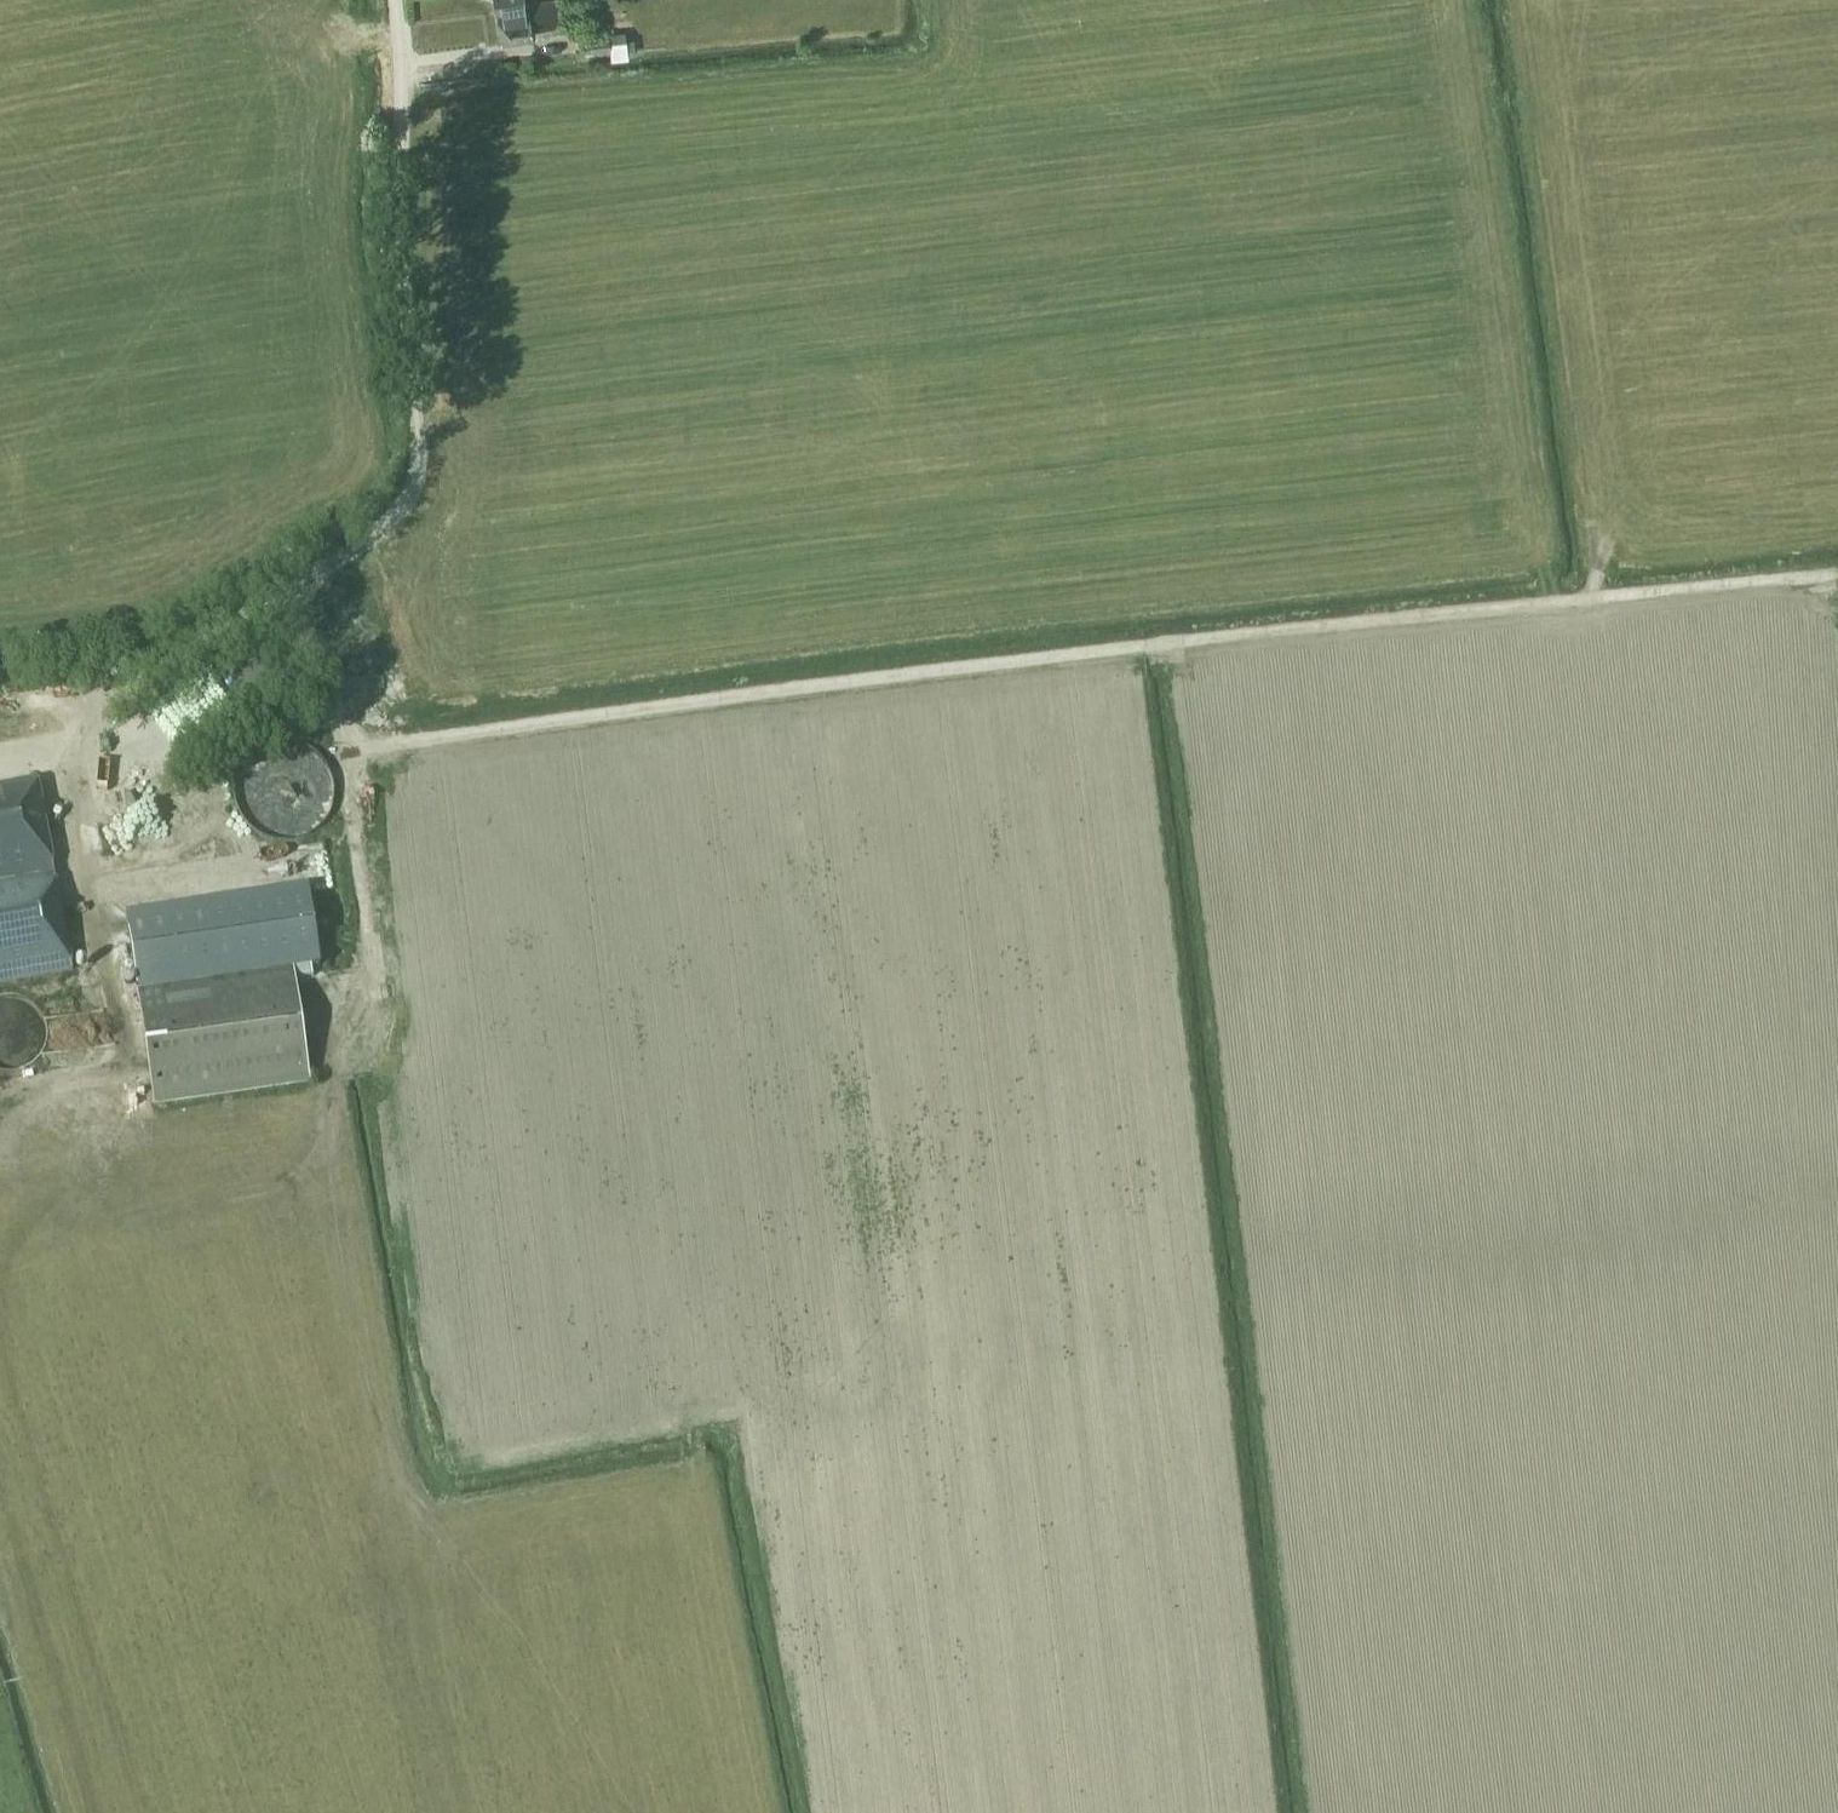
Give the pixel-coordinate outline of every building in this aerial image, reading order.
[(501,42),(533,37),(533,36),(527,3),(526,3),(525,0),(494,0),(501,42)] [(541,35),(583,28),(580,0),(537,0),(541,35)] [(625,30),(579,34),(581,50),(610,47),(611,59),(628,57),(625,30)] [(41,876),(0,883),(0,983),(72,970),(35,778),(0,785),(0,877),(39,869),(41,876)] [(163,961),(313,946),(309,906),(159,921),(163,961)] [(294,967),(137,990),(155,1107),(311,1084),(294,967)]
